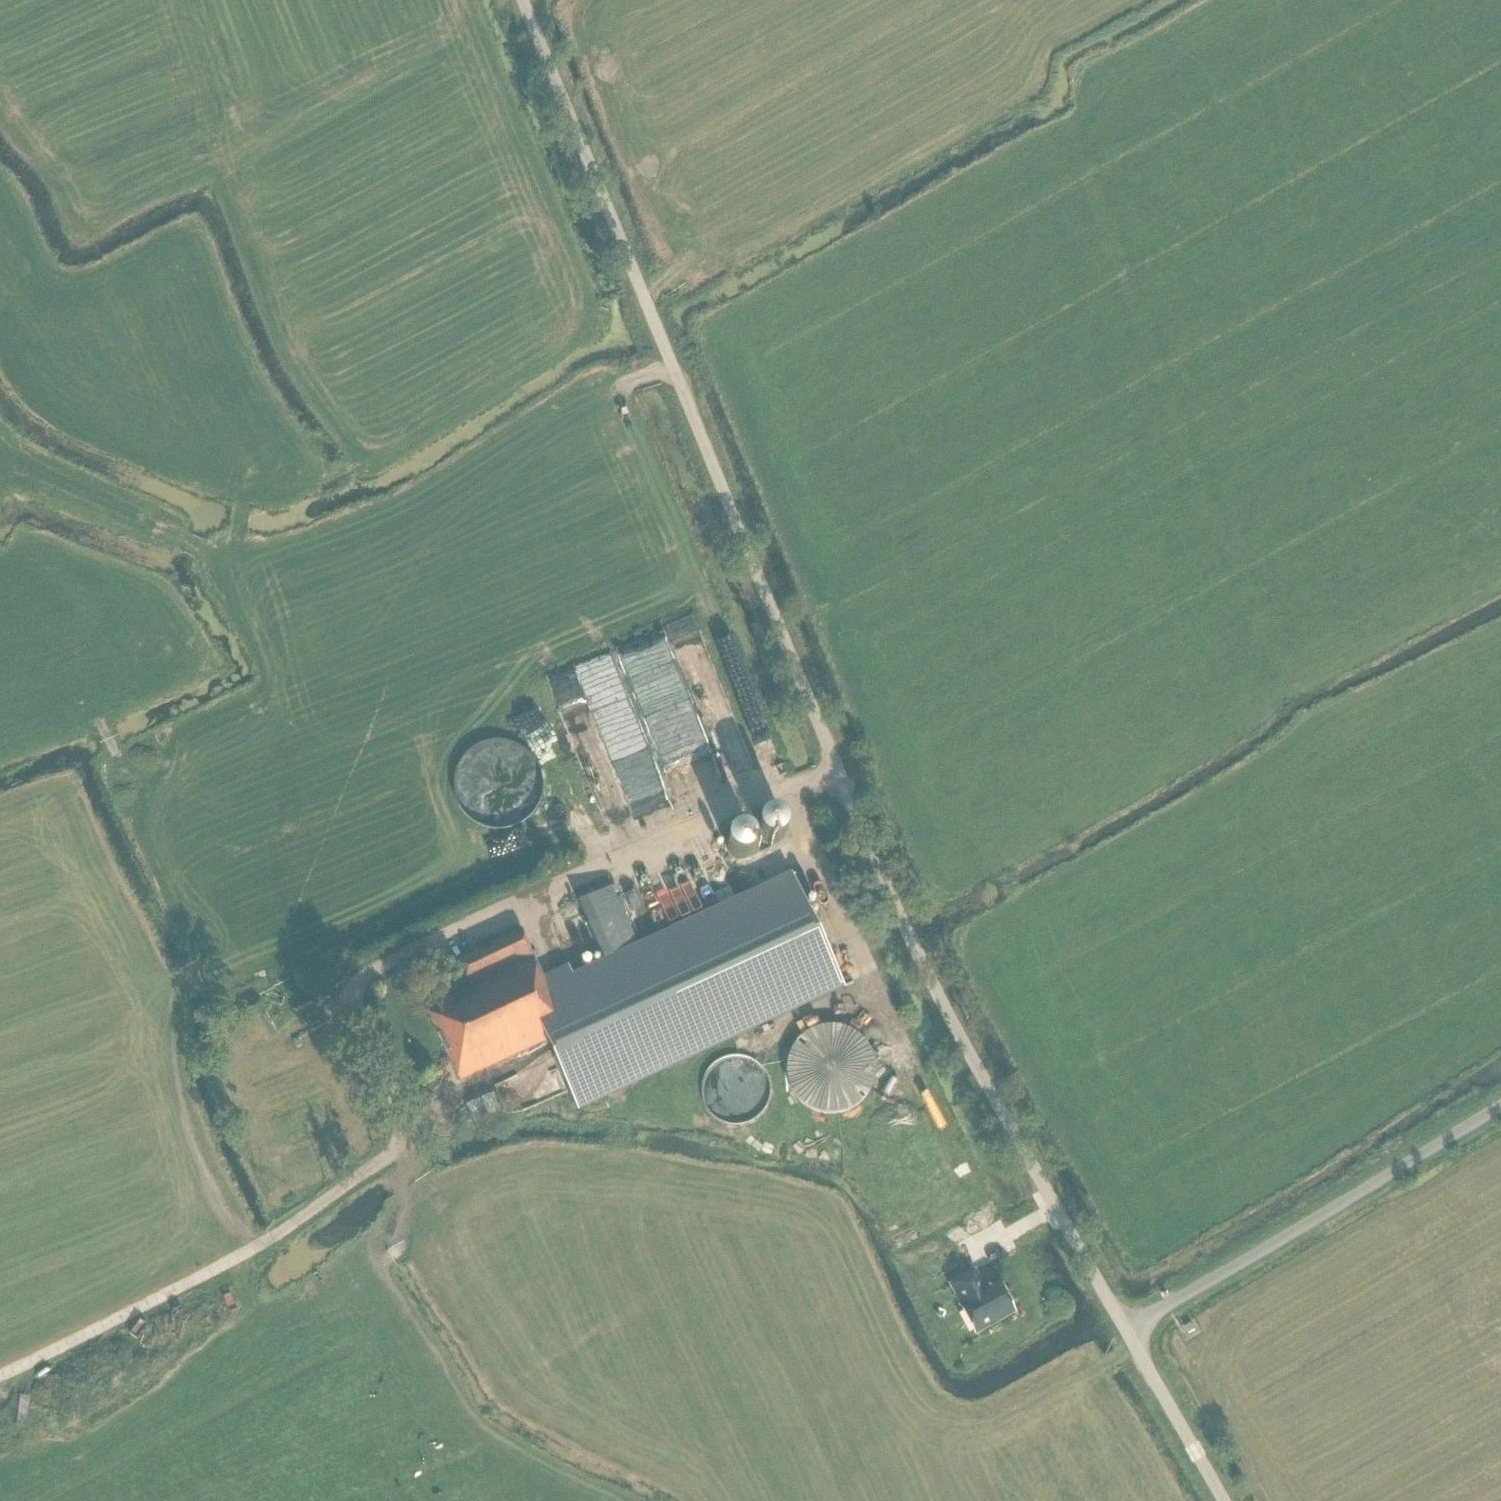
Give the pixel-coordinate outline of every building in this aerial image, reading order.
[(676,647),(677,663),(692,700),(695,700),(716,691),(711,679),(711,675),(701,651),(700,641),(697,634),(696,619),(679,621),(667,625),(676,647)] [(608,652),(549,672),(576,750),(641,728),(635,711),(639,710),(624,666),(614,670),(608,652)] [(684,719),(692,750),(698,748),(703,766),(714,763),(700,715),(684,719)] [(501,830),(514,827),(524,821),(533,813),(538,803),(541,791),(541,779),(538,768),(532,758),(522,749),(511,744),(499,741),(486,743),(474,747),(464,755),(457,766),(453,778),(453,791),(456,804),(464,816),(474,824),(487,829),(501,830)] [(743,856),(748,844),(732,837),(727,850),(743,856)] [(577,1108),(841,986),(791,878),(573,980),(567,967),(542,978),(520,931),(457,961),(471,990),(425,1011),(459,1082),(545,1042),(577,1108)] [(577,903),(601,955),(634,940),(610,888),(577,903)] [(880,1047),(805,1024),(782,1097),(857,1121),(880,1047)] [(751,1088),(759,1070),(743,1063),(735,1082),(751,1088)] [(985,1294),(973,1272),(950,1285),(962,1307),(961,1308),(975,1333),(1013,1312),(998,1287),(985,1294)]
